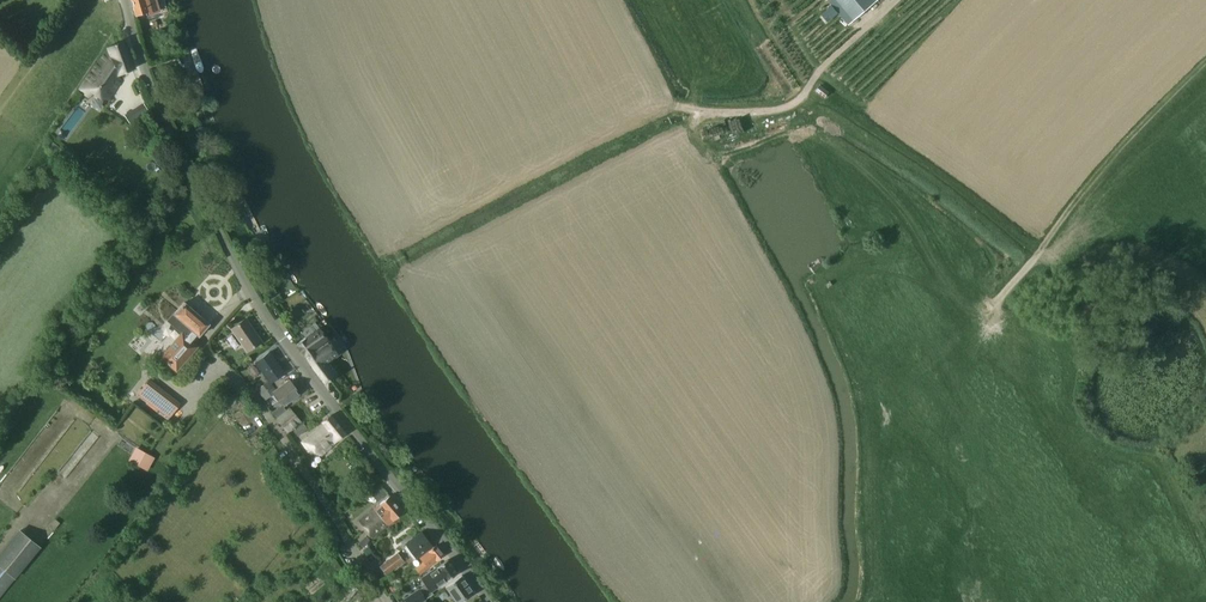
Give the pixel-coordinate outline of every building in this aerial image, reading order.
[(137,16),(147,13),(147,14),(158,11),(154,0),(132,0),(137,16)] [(849,25),(878,0),(827,0),(849,25)] [(832,6),(821,15),(828,23),(838,14),(832,6)] [(118,75),(135,68),(124,41),(107,48),(108,50),(84,80),(79,90),(89,98),(95,90),(108,100),(120,81),(118,75)] [(816,91),(825,99),(830,92),(820,85),(816,91)] [(199,346),(193,342),(208,325),(184,303),(175,314),(193,330),(187,336),(182,332),(160,357),(176,372),(199,346)] [(246,352),(261,341),(245,319),(230,330),(246,352)] [(305,356),(327,340),(319,328),(296,345),(305,356)] [(305,357),(314,370),(324,385),(336,377),(326,362),(337,354),(328,341),(305,357)] [(255,362),(270,382),(284,372),(269,352),(255,362)] [(165,415),(169,418),(181,404),(149,379),(137,394),(165,415)] [(290,380),(274,392),(271,387),(260,395),(264,400),(274,394),(283,406),(300,394),(290,380)] [(260,395),(271,387),(267,381),(256,389),(260,395)] [(223,410),(233,397),(226,390),(215,404),(223,410)] [(242,427),(254,419),(245,406),(233,415),(242,427)] [(302,422),(290,407),(276,418),(288,434),(302,422)] [(334,443),(345,434),(330,416),(322,423),(324,425),(301,443),(308,452),(314,448),(320,456),(335,444),(334,443)] [(304,423),(293,431),(297,437),(308,428),(304,423)] [(147,471),(155,457),(147,452),(139,447),(137,451),(134,450),(129,460),(147,471)] [(371,538),(403,513),(389,496),(357,522),(371,538)] [(41,548),(19,530),(0,553),(0,598),(41,548)] [(415,558),(431,546),(421,533),(405,545),(415,558)] [(428,567),(443,555),(436,546),(420,559),(423,562),(415,568),(420,575),(429,567),(428,567)] [(386,575),(404,561),(397,553),(379,566),(386,575)] [(428,587),(420,592),(426,600),(434,594),(432,592),(457,574),(448,560),(422,578),(426,585),(428,587)] [(474,594),(462,576),(445,587),(455,601),(462,601),(474,594)] [(405,599),(407,601),(422,601),(425,600),(426,600),(420,592),(419,590),(405,599)]
